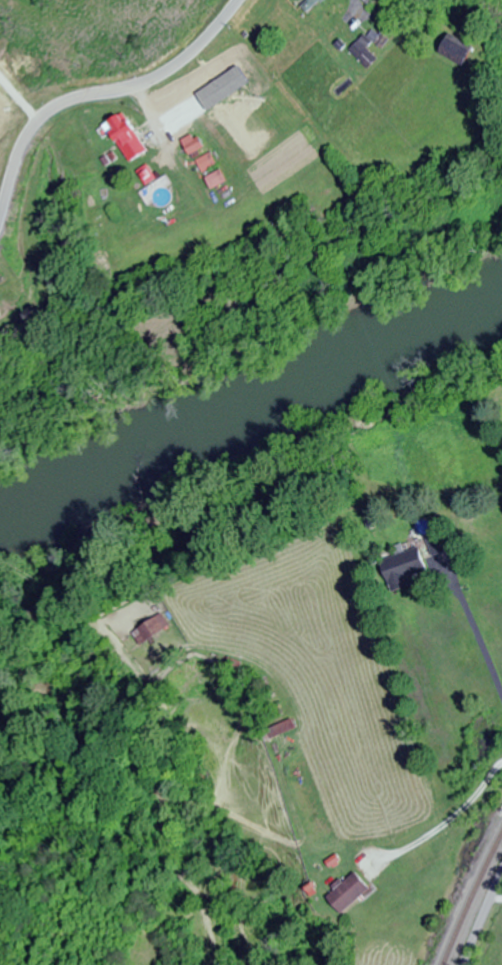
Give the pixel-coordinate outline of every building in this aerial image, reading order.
[(307,2),(301,5),(304,10),(322,0),(306,0),(307,2)] [(382,49),(388,43),(373,28),(349,52),(368,69),(379,59),(372,52),(378,45),(382,49)] [(474,48),(450,33),(438,52),(463,67),(474,48)] [(128,162),(145,151),(121,110),(103,121),(128,162)] [(224,183),(212,153),(197,159),(208,189),(224,183)] [(448,549),(439,531),(425,538),(434,556),(448,549)] [(389,592),(410,586),(408,576),(425,571),(419,549),(379,560),(389,592)] [(140,646),(169,625),(160,612),(131,633),(140,646)] [(295,729),(290,719),(265,732),(270,742),(295,729)] [(340,916),(369,889),(354,872),(324,899),(340,916)]
